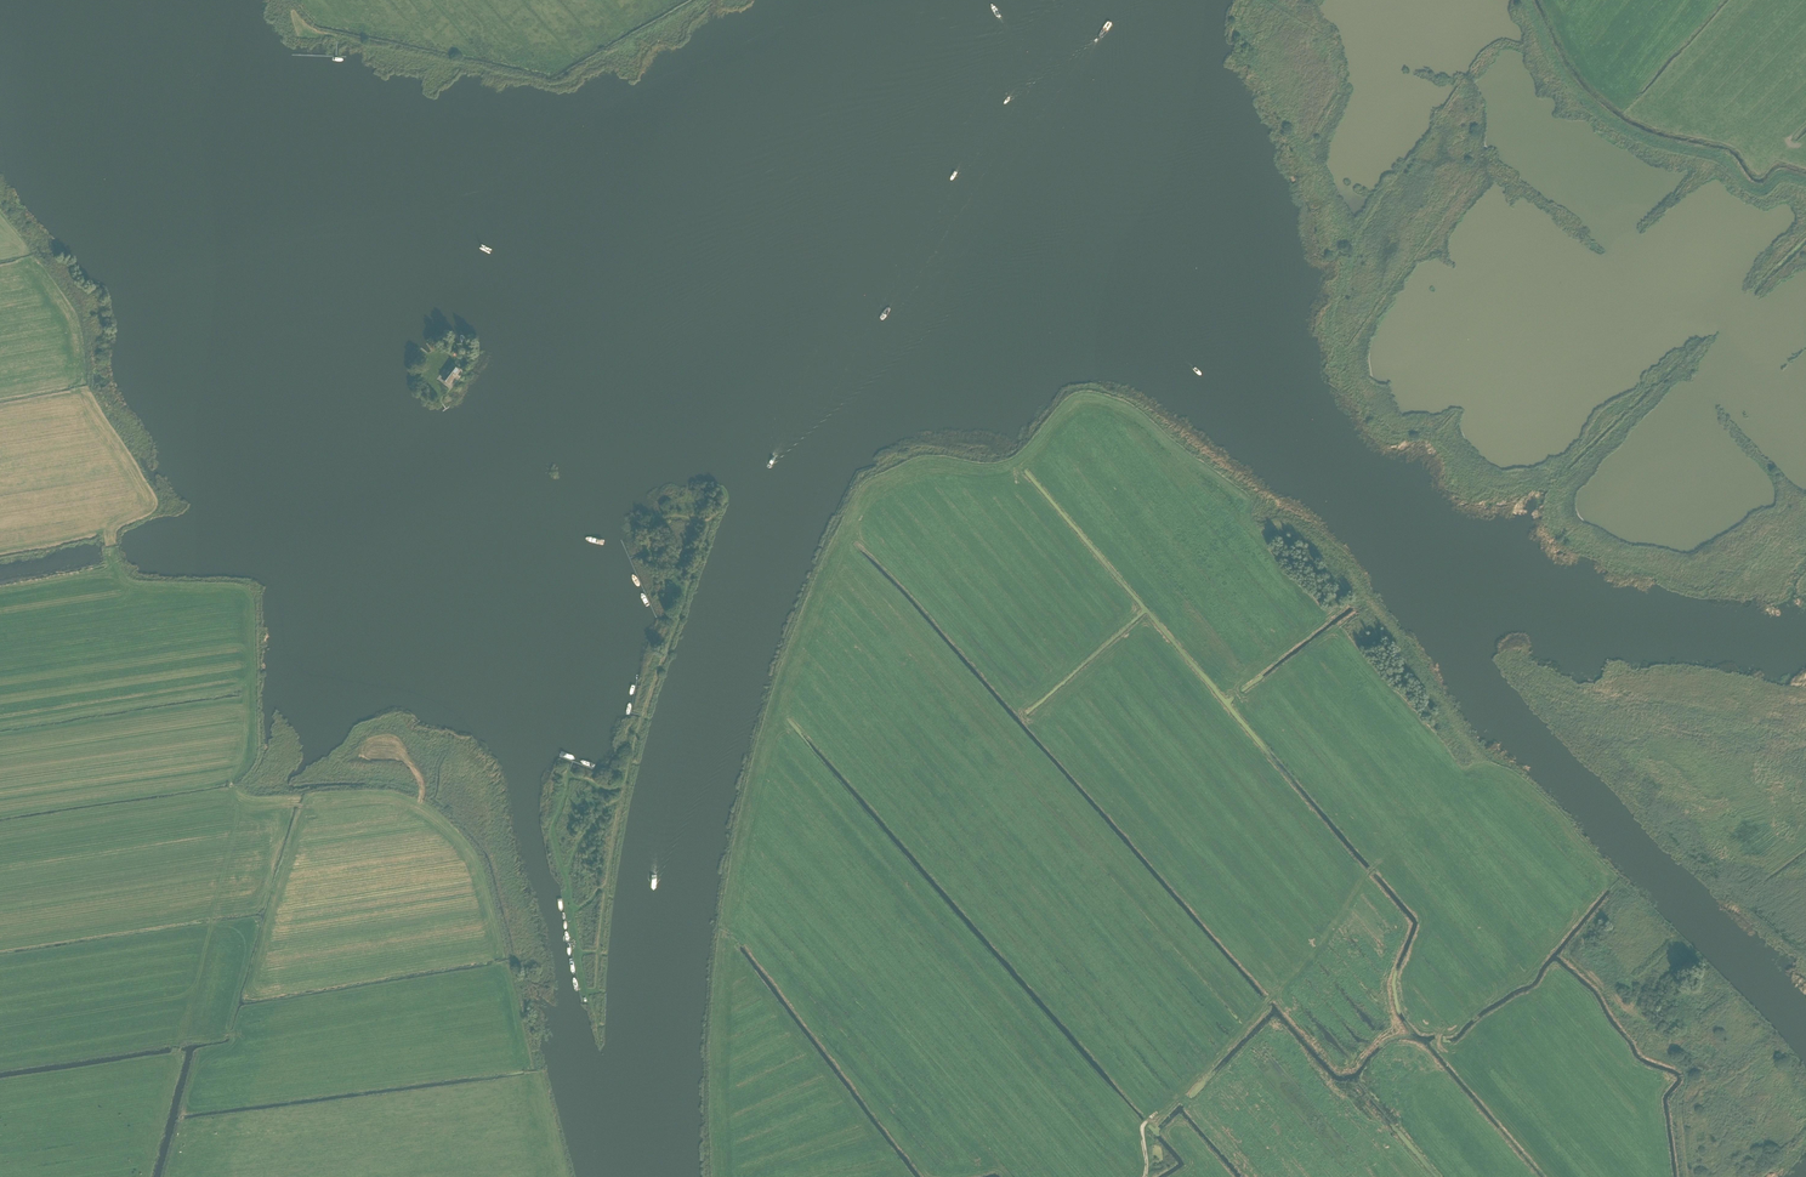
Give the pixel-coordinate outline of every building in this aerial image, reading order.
[(461,371),(452,364),(441,378),(450,385),(461,371)]
